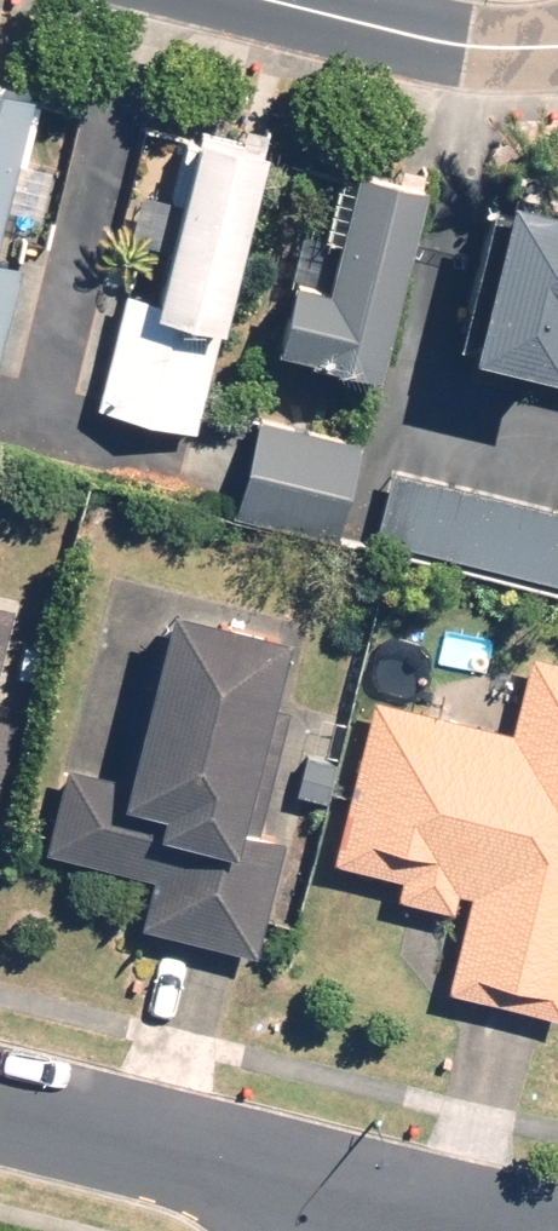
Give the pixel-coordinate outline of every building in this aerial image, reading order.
[(1,204),(34,212),(46,165),(22,159),(37,99),(25,95),(27,87),(0,80),(0,207),(1,204)] [(194,429),(260,145),(194,129),(178,201),(140,192),(130,238),(167,246),(156,298),(124,290),(97,406),(194,429)] [(272,342),(374,367),(421,179),(353,162),(323,281),(289,273),(272,342)] [(502,185),(463,342),(554,364),(557,346),(557,199),(502,185)] [(21,264),(0,259),(0,349),(21,264)] [(359,442),(256,417),(232,514),(335,540),(359,442)] [(390,467),(372,538),(557,584),(557,509),(390,467)] [(43,851),(150,877),(138,926),(254,954),(282,837),(257,831),(288,706),(268,701),(286,628),(169,599),(126,777),(65,763),(43,851)] [(12,606),(0,603),(0,654),(12,606)] [(528,653),(509,729),(372,696),(332,859),(398,875),(393,894),(453,908),(457,889),(470,892),(447,989),(557,1016),(557,660),(528,653)] [(15,719),(0,715),(0,781),(15,719)] [(304,755),(295,791),(326,798),(334,763),(304,755)]
